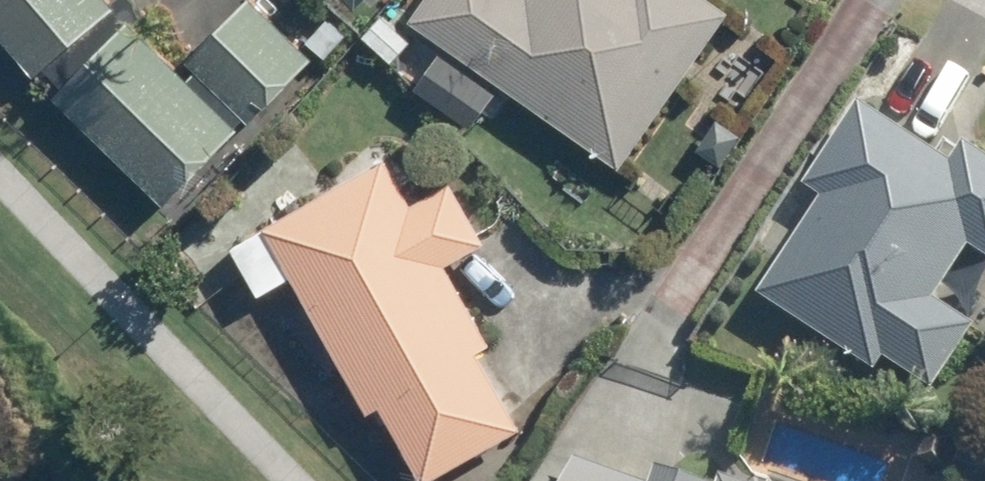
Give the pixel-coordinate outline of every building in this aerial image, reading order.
[(45,67),(115,5),(111,0),(0,0),(0,16),(45,67)] [(190,61),(256,122),(316,58),(254,0),(247,0),(190,61)] [(420,19),(625,164),(734,12),(717,0),(433,0),(420,19)] [(122,9),(60,72),(175,191),(239,125),(122,9)] [(380,9),(362,25),(390,54),(407,38),(380,9)] [(353,38),(333,19),(311,39),(331,59),(353,38)] [(809,182),(825,193),(762,291),(879,367),(888,355),(939,387),(980,323),(940,297),(975,245),(984,251),(984,149),(971,139),(956,161),(863,101),(809,182)] [(715,113),(694,143),(718,160),(739,129),(715,113)] [(389,159),(284,219),(387,401),(430,476),(524,422),(481,348),(495,340),(451,263),(490,243),(457,181),(416,205),(389,159)] [(581,480),(641,480),(589,461),(581,480)] [(662,464),(656,480),(710,480),(662,464)]
